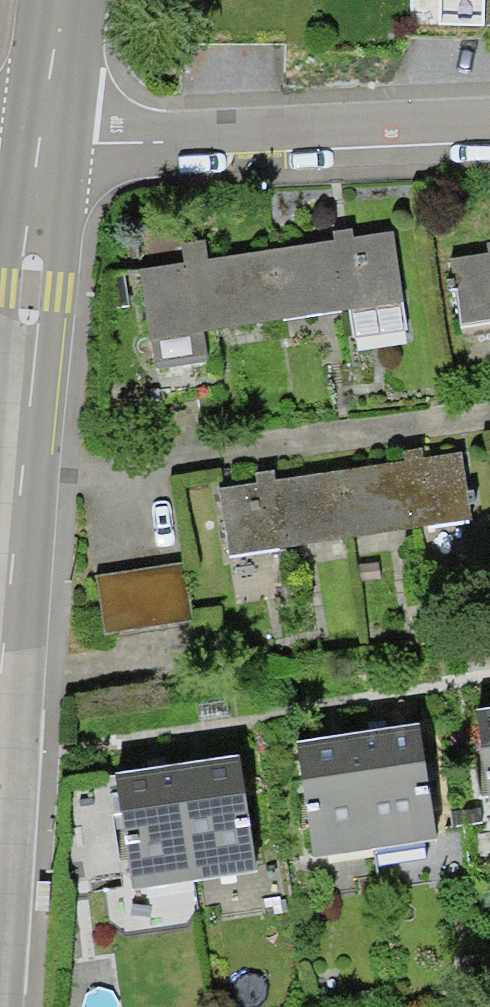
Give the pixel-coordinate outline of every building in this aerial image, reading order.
[(186,264),(141,272),(161,386),(224,375),(219,341),(352,319),(357,348),(418,337),(401,238),(361,245),(359,236),(343,238),(344,244),(218,266),(213,240),(183,245),(186,264)] [(456,261),(466,332),(489,329),(489,256),(456,261)] [(263,488),(223,494),(233,556),(470,516),(460,459),(426,465),(424,453),(407,456),(408,464),(281,485),(279,474),(261,477),(263,488)] [(194,563),(104,578),(114,639),(204,625),(194,563)] [(475,714),(489,808),(489,712),(475,714)] [(428,727),(303,748),(323,860),(448,838),(428,727)] [(251,762),(122,779),(138,897),(267,880),(251,762)]
